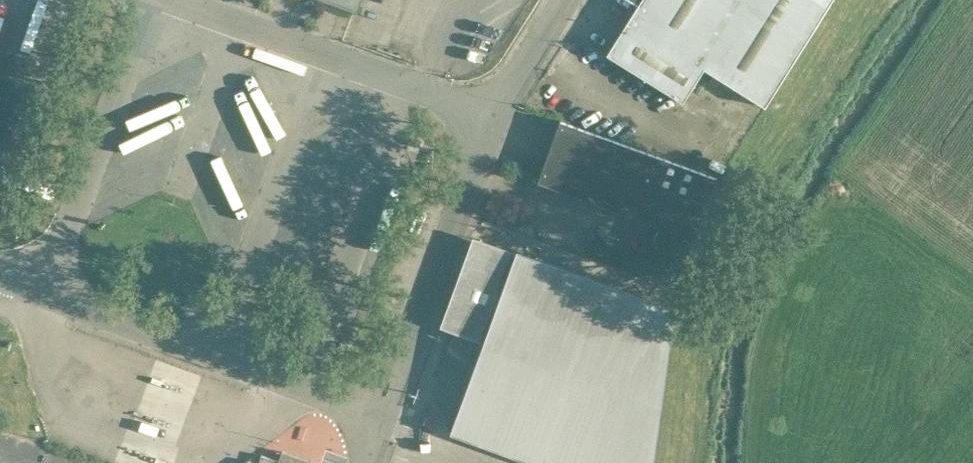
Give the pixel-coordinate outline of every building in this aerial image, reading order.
[(831,0),(633,0),(639,3),(607,54),(682,102),(704,68),(765,106),(831,0)] [(30,85),(0,74),(0,167),(30,85)] [(716,177),(560,120),(537,182),(658,226),(657,232),(664,247),(688,256),(716,177)] [(535,462),(653,462),(674,309),(517,252),(451,432),(535,462)] [(132,281),(129,291),(139,295),(142,285),(132,281)] [(312,462),(282,451),(278,461),(261,455),(258,462),(311,462),(312,462)]
